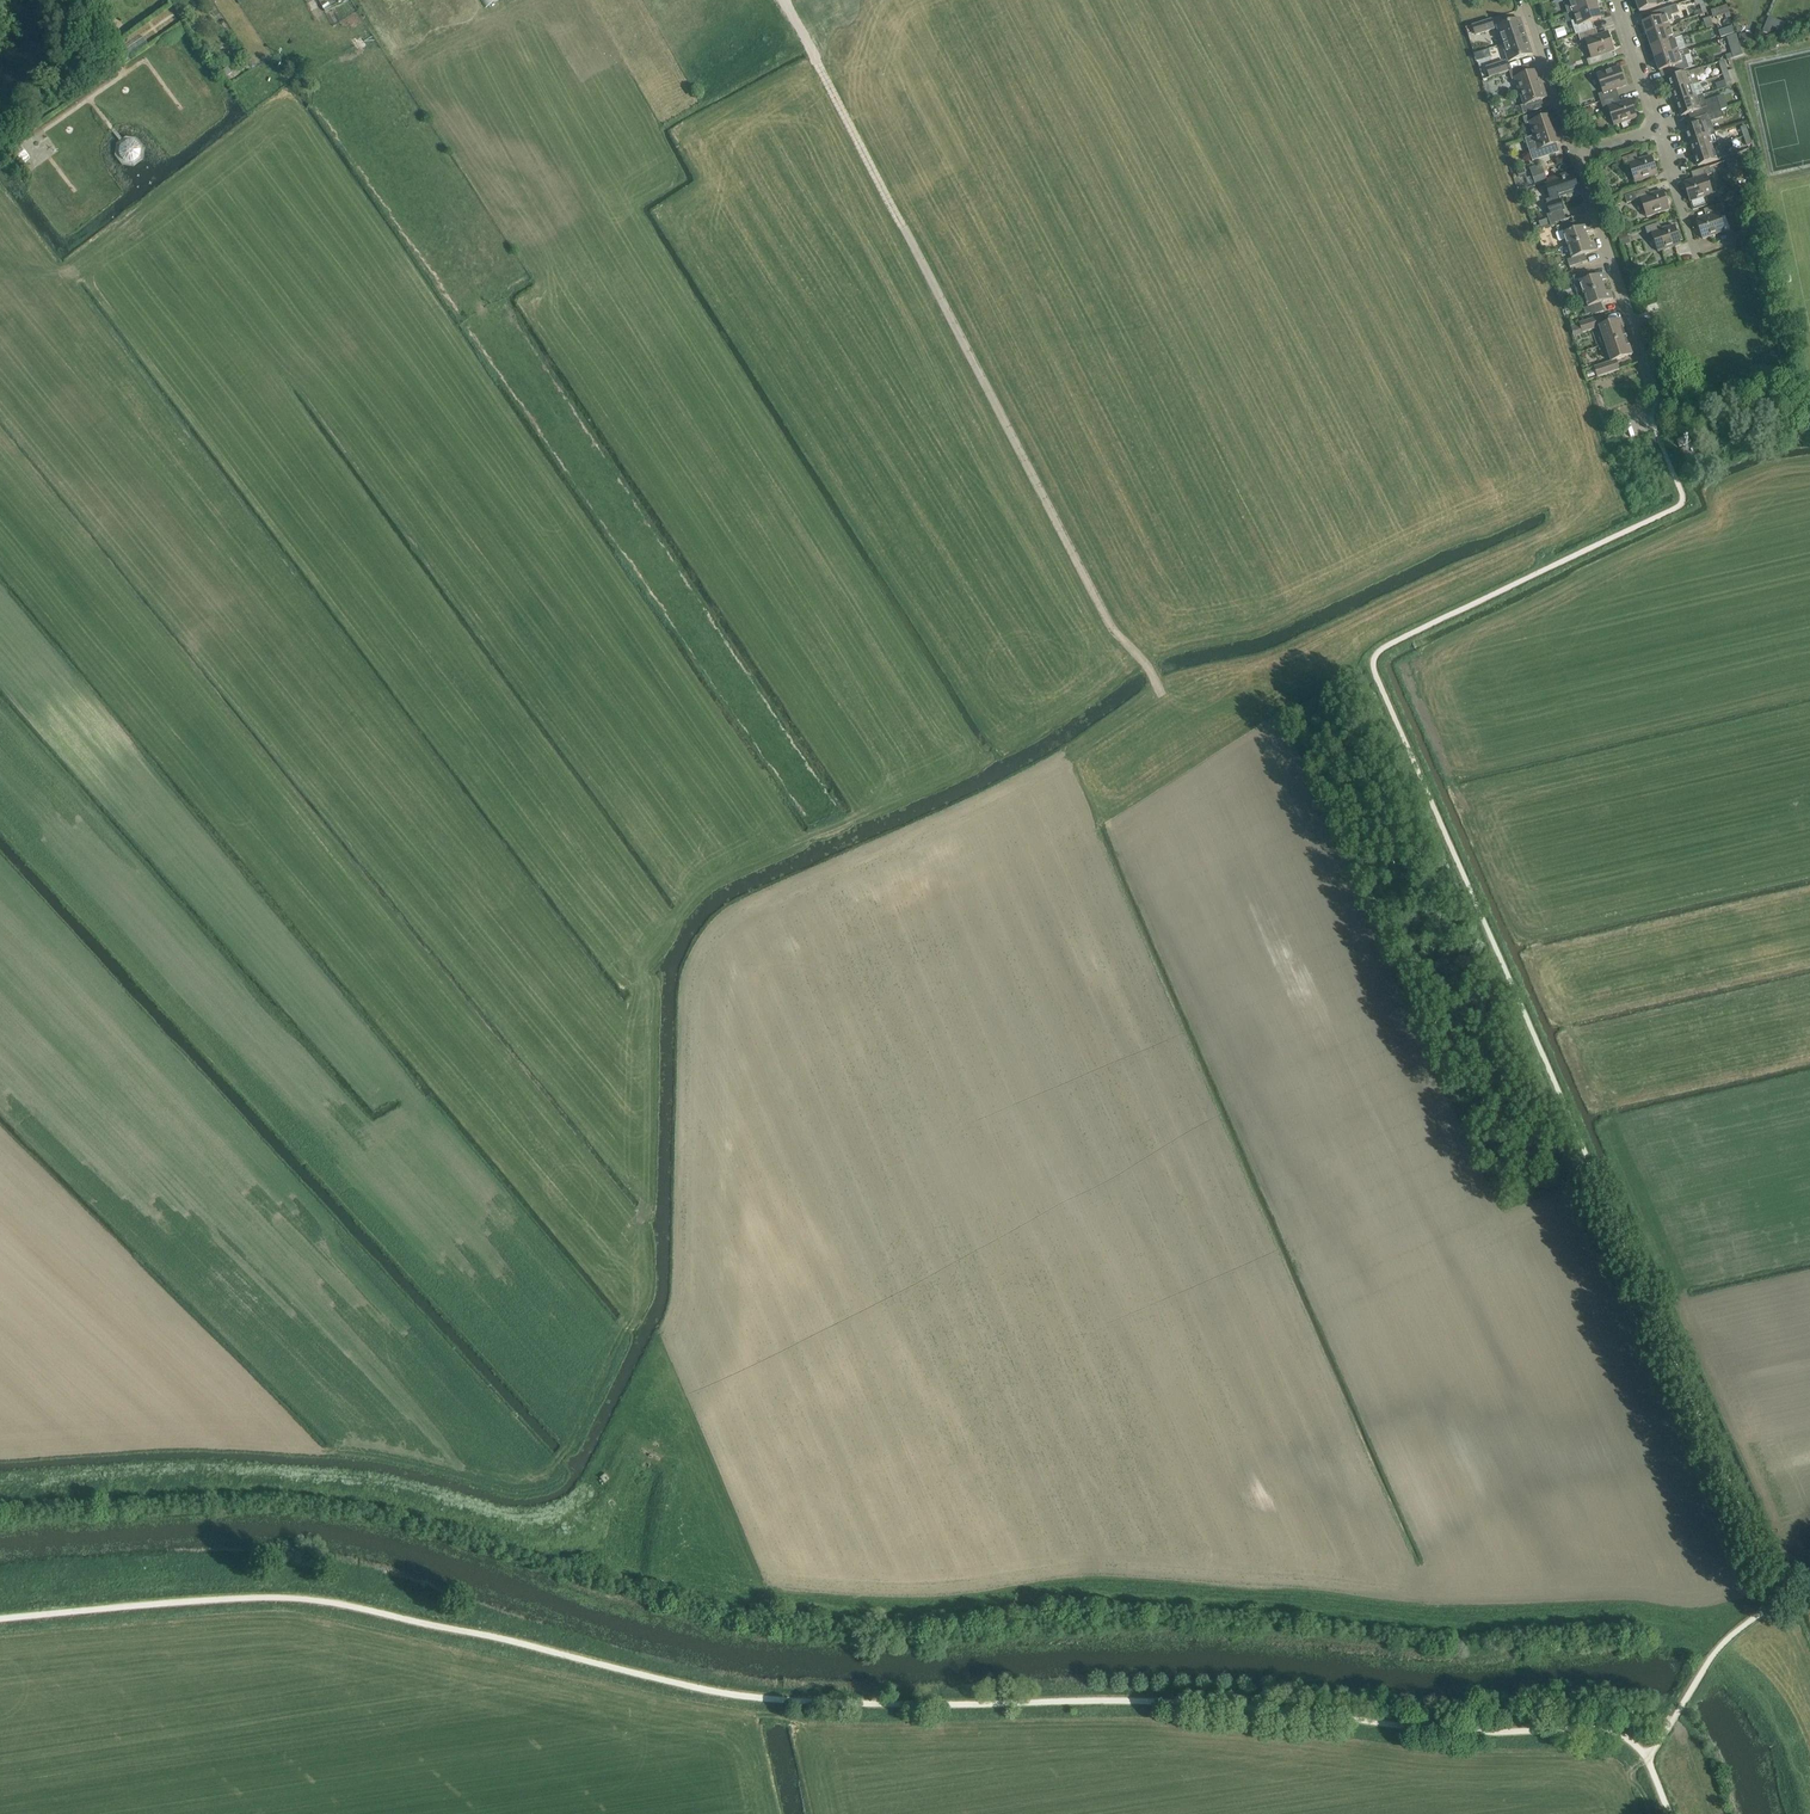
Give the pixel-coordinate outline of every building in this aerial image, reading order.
[(783,8),(798,0),(778,0),(783,8)] [(1574,12),(1597,5),(1595,0),(1564,0),(1567,7),(1571,5),(1574,12)] [(1636,1),(1640,12),(1657,6),(1664,3),(1662,0),(1661,0),(1655,2),(1655,0),(1640,0),(1636,1)] [(1572,22),(1576,35),(1578,34),(1592,30),(1589,22),(1601,18),(1597,5),(1574,12),(1576,20),(1572,22)] [(1643,23),(1647,35),(1670,28),(1668,21),(1672,20),(1670,15),(1679,12),(1676,5),(1653,12),(1655,19),(1643,23)] [(1711,11),(1713,18),(1730,13),(1727,6),(1711,11)] [(1769,17),(1763,31),(1770,34),(1773,28),(1776,20),(1769,17)] [(1703,20),(1706,29),(1712,27),(1709,18),(1703,20)] [(1473,25),(1476,35),(1495,29),(1492,19),(1473,25)] [(1497,27),(1503,44),(1527,36),(1521,19),(1497,27)] [(1564,26),(1555,30),(1558,38),(1567,35),(1564,26)] [(1647,35),(1651,47),(1680,37),(1678,32),(1672,34),(1670,28),(1647,35)] [(1592,30),(1578,34),(1581,42),(1586,40),(1592,58),(1614,51),(1608,32),(1595,36),(1592,30)] [(1732,53),(1730,53),(1726,55),(1728,60),(1732,58),(1743,54),(1737,34),(1727,37),(1732,53)] [(1527,36),(1503,44),(1509,62),(1533,54),(1527,36)] [(1651,47),(1655,59),(1678,52),(1676,46),(1682,44),(1680,37),(1651,47)] [(123,52),(116,57),(122,64),(129,59),(123,52)] [(1482,52),(1473,55),(1476,62),(1484,59),(1482,52)] [(1678,52),(1655,59),(1660,71),(1670,68),(1672,67),(1674,73),(1688,68),(1684,56),(1680,58),(1678,52)] [(1720,65),(1723,75),(1728,73),(1728,72),(1725,64),(1724,60),(1719,62),(1720,65)] [(1487,68),(1490,78),(1509,71),(1506,62),(1487,68)] [(1515,78),(1520,92),(1543,84),(1538,70),(1530,73),(1527,65),(1530,65),(1530,64),(1509,71),(1512,79),(1515,78)] [(1598,94),(1601,101),(1615,96),(1613,90),(1626,85),(1620,66),(1597,74),(1603,92),(1598,94)] [(1669,79),(1673,91),(1699,83),(1697,76),(1706,73),(1704,67),(1669,79)] [(1723,75),(1726,84),(1727,86),(1740,82),(1735,69),(1728,72),(1728,73),(1723,75)] [(1673,91),(1677,104),(1703,95),(1699,83),(1673,91)] [(1543,84),(1520,92),(1524,105),(1521,106),(1524,114),(1544,107),(1541,108),(1539,100),(1547,98),(1543,84)] [(1615,96),(1601,101),(1603,109),(1608,107),(1614,125),(1637,118),(1631,99),(1617,103),(1615,97),(1619,96),(1619,95),(1615,96)] [(1705,108),(1707,115),(1721,110),(1717,97),(1705,101),(1703,95),(1677,104),(1682,116),(1705,108)] [(1591,107),(1585,109),(1587,116),(1594,114),(1591,107)] [(1530,123),(1534,136),(1557,128),(1553,114),(1545,117),(1543,111),(1545,110),(1523,117),(1526,124),(1530,123)] [(1686,129),(1690,141),(1715,133),(1711,121),(1724,117),(1724,119),(1728,118),(1726,114),(1723,115),(1721,110),(1707,115),(1688,121),(1691,127),(1686,129)] [(20,124),(10,131),(13,136),(23,128),(20,124)] [(1557,128),(1534,136),(1526,139),(1533,159),(1558,150),(1556,150),(1554,145),(1562,142),(1557,128)] [(1715,133),(1690,141),(1694,153),(1719,145),(1715,133)] [(120,148),(120,154),(120,157),(124,162),(126,163),(132,164),(134,163),(139,159),(140,157),(141,151),(140,149),(137,144),(135,143),(129,142),(126,142),(127,143),(122,147),(122,146),(120,148)] [(1719,145),(1694,153),(1698,166),(1723,157),(1721,149),(1727,146),(1726,143),(1719,145)] [(1622,158),(1625,165),(1629,164),(1635,182),(1658,175),(1652,156),(1638,160),(1636,153),(1622,158)] [(1684,182),(1690,201),(1711,195),(1706,177),(1711,175),(1708,167),(1695,171),(1697,178),(1684,182)] [(1550,218),(1540,221),(1542,228),(1555,223),(1566,219),(1563,210),(1564,210),(1559,196),(1578,190),(1573,176),(1548,184),(1553,198),(1548,200),(1552,214),(1549,215),(1550,218)] [(1627,203),(1636,200),(1641,198),(1647,217),(1670,209),(1663,190),(1650,195),(1648,188),(1625,196),(1627,203)] [(1710,215),(1696,220),(1703,239),(1725,231),(1719,214),(1721,214),(1720,212),(1723,211),(1721,204),(1707,208),(1710,215)] [(1565,239),(1567,245),(1588,239),(1586,232),(1590,230),(1588,225),(1576,229),(1574,222),(1556,228),(1558,232),(1557,234),(1559,240),(1561,241),(1565,239)] [(1645,227),(1648,235),(1650,240),(1654,239),(1659,251),(1681,244),(1675,225),(1662,229),(1659,223),(1645,227)] [(1588,239),(1567,245),(1571,258),(1567,259),(1569,267),(1575,265),(1573,258),(1597,250),(1595,244),(1590,246),(1588,239)] [(1561,276),(1564,285),(1571,283),(1568,273),(1561,276)] [(1580,281),(1584,294),(1604,287),(1602,280),(1607,279),(1605,273),(1581,281),(1578,274),(1572,276),(1575,283),(1580,281)] [(1591,313),(1592,315),(1604,311),(1601,302),(1613,298),(1611,293),(1607,294),(1604,287),(1584,294),(1589,306),(1584,308),(1586,315),(1591,313)] [(1592,318),(1580,322),(1583,332),(1600,326),(1606,344),(1626,337),(1621,319),(1605,325),(1601,315),(1592,318)] [(1596,370),(1587,373),(1589,378),(1598,375),(1598,377),(1620,369),(1616,360),(1632,354),(1626,337),(1606,344),(1611,361),(1595,366),(1596,370)] [(1688,436),(1677,440),(1680,447),(1691,442),(1688,436)]
